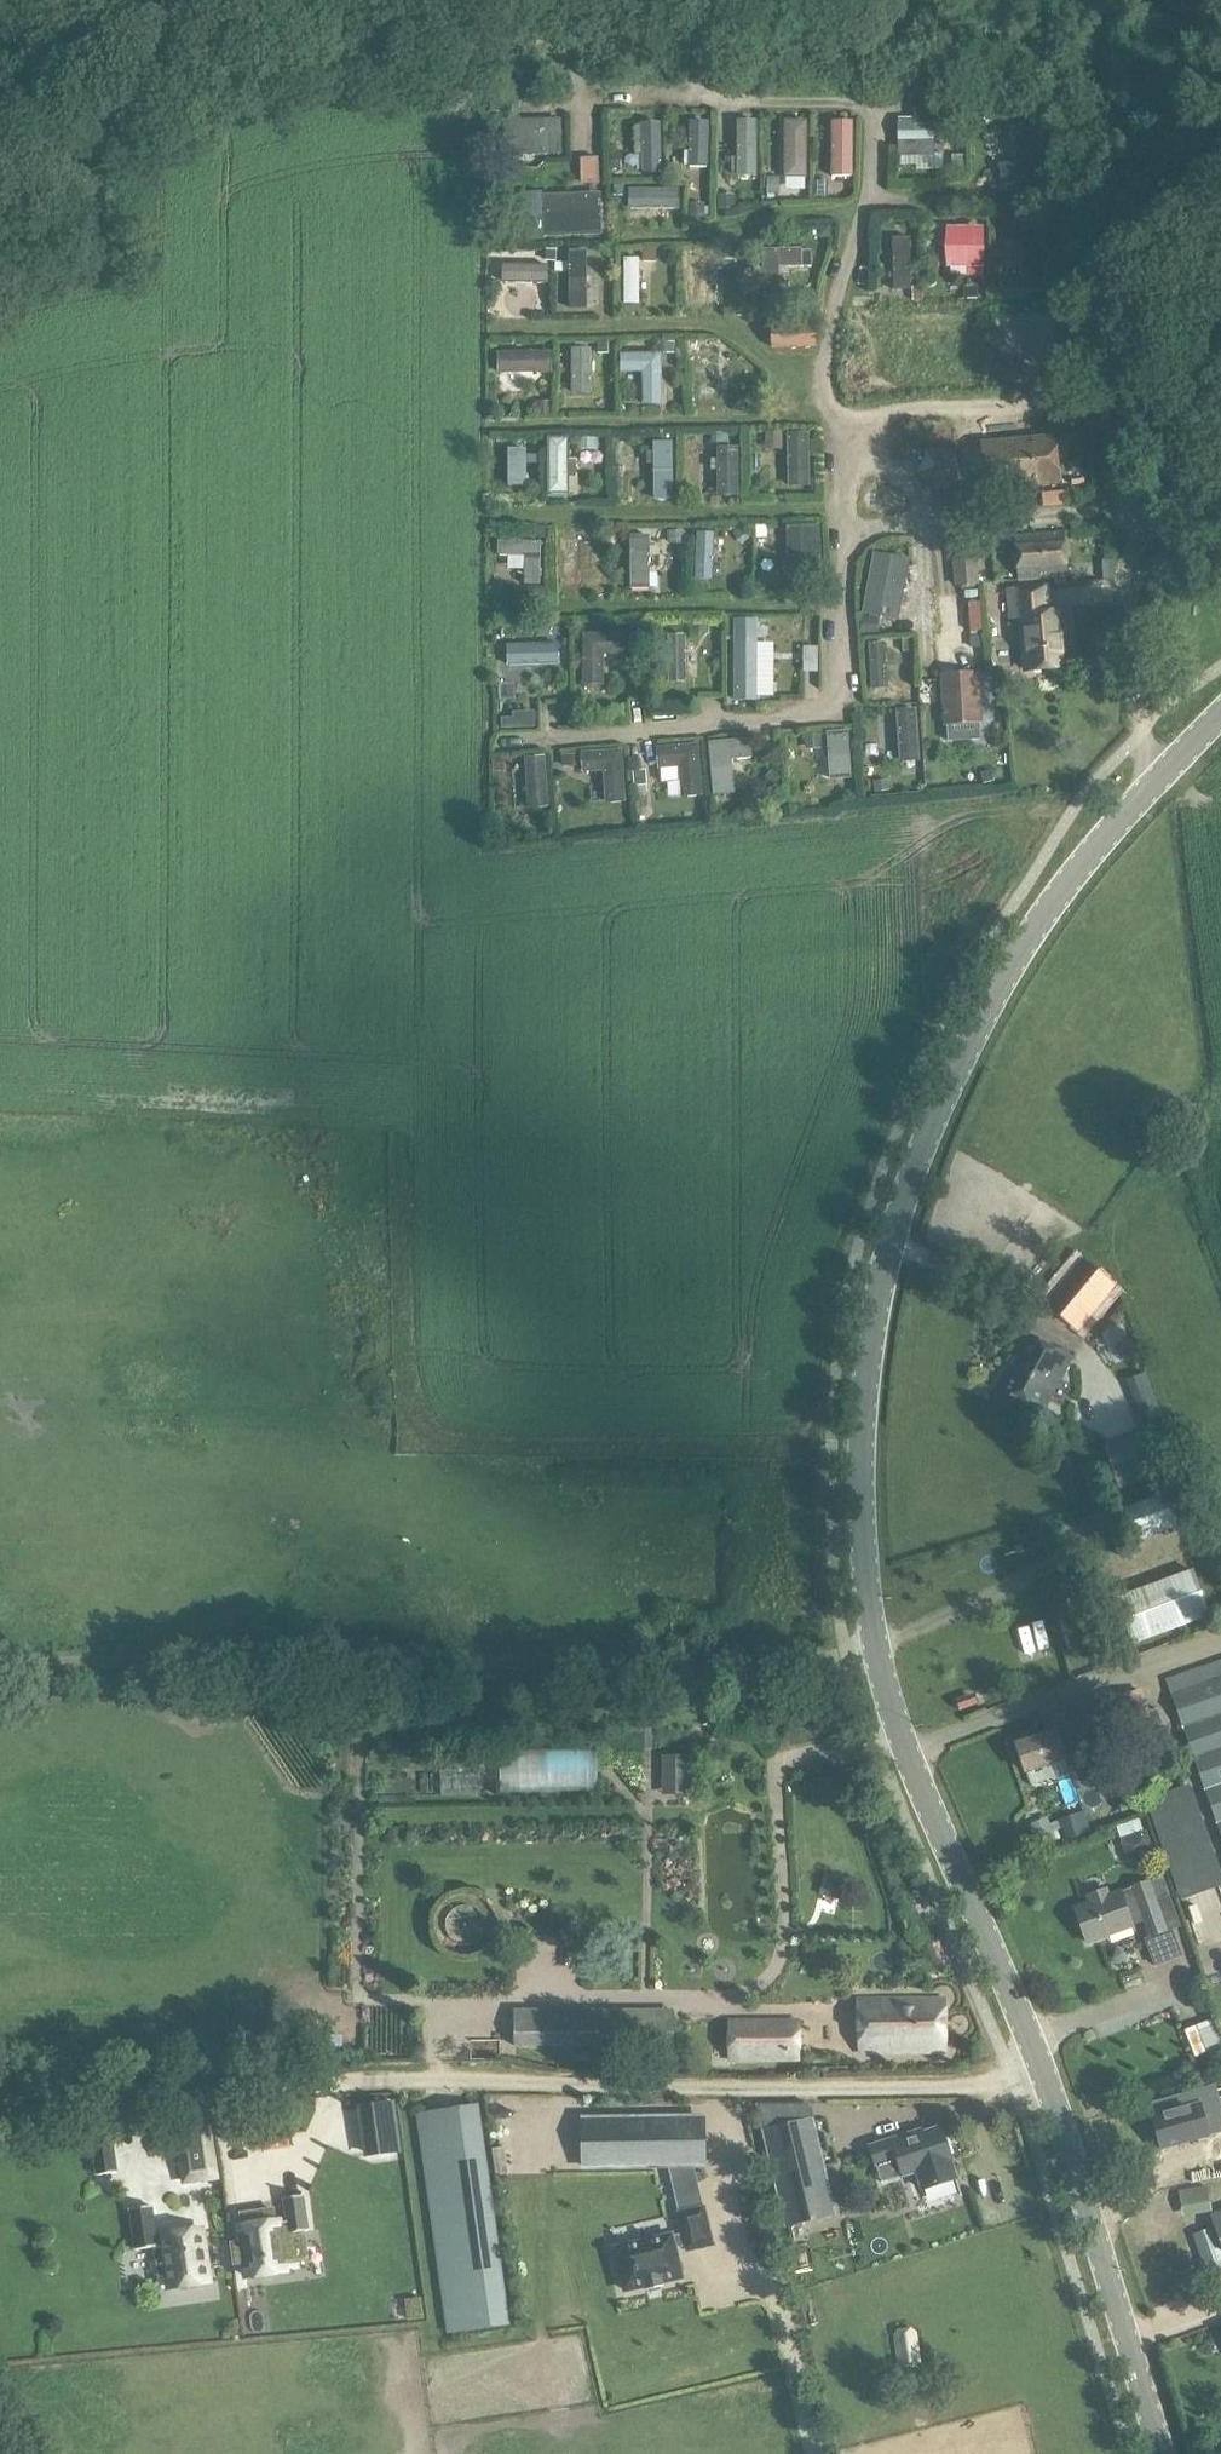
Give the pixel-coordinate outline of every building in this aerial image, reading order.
[(490,116),(517,116),(518,95),(490,95),(490,116)] [(914,121),(898,120),(899,145),(899,159),(900,159),(934,158),(934,156),(933,115),(915,114),(914,121)] [(561,120),(507,121),(508,154),(561,153),(561,120)] [(786,179),(808,179),(809,121),(786,121),(786,179)] [(739,122),(739,178),(759,178),(759,122),(739,122)] [(709,169),(711,124),(693,123),(691,169),(709,169)] [(642,128),(636,128),(637,156),(643,156),(644,175),(663,175),(662,124),(642,125),(642,128)] [(1009,128),(1016,162),(999,165),(1003,186),(1020,182),(1021,184),(1038,181),(1026,124),(1009,128)] [(852,133),(834,133),(834,179),(853,179),(852,133)] [(620,155),(610,156),(610,170),(620,170),(620,155)] [(964,159),(953,159),(954,174),(965,174),(964,159)] [(596,162),(582,163),(582,182),(597,181),(596,162)] [(780,181),(768,181),(768,197),(780,198),(780,181)] [(815,184),(814,199),(828,199),(828,183),(815,184)] [(623,187),(614,187),(614,197),(624,197),(623,187)] [(1030,187),(1020,189),(1023,203),(1033,201),(1030,187)] [(681,190),(630,190),(630,210),(681,210),(681,190)] [(525,196),(525,243),(543,243),(543,235),(549,236),(602,234),(602,230),(601,197),(548,199),(540,199),(540,196),(525,196)] [(734,196),(719,196),(719,209),(734,209),(734,196)] [(704,207),(689,207),(689,219),(704,219),(704,207)] [(986,228),(948,229),(948,268),(951,268),(966,268),(966,276),(984,276),(983,267),(986,267),(986,228)] [(894,238),(894,291),(912,291),(912,238),(894,238)] [(803,250),(763,250),(764,299),(781,299),(781,268),(803,268),(803,250)] [(545,251),(545,262),(555,262),(556,252),(545,251)] [(657,252),(644,251),(644,264),(657,264),(657,252)] [(735,251),(720,251),(720,263),(735,263),(735,251)] [(570,310),(588,310),(587,252),(569,253),(570,310)] [(641,260),(623,260),(623,307),(641,307),(641,260)] [(567,274),(567,264),(555,264),(555,274),(567,274)] [(504,266),(504,284),(549,285),(550,266),(504,266)] [(1017,281),(1001,282),(1002,293),(1018,292),(1017,281)] [(923,288),(914,288),(914,302),(923,301),(923,288)] [(978,289),(968,289),(968,300),(978,300),(978,289)] [(816,315),(771,316),(773,347),(817,345),(816,315)] [(597,346),(597,357),(608,357),(608,346),(597,346)] [(663,346),(663,357),(675,357),(674,346),(663,346)] [(574,395),(593,395),(593,350),(574,350),(574,395)] [(498,353),(498,374),(552,374),(552,353),(498,353)] [(621,372),(643,372),(643,405),(662,405),(662,354),(621,354),(621,372)] [(542,394),(542,385),(492,384),(492,403),(521,404),(521,394),(542,394)] [(539,403),(539,416),(550,416),(550,403),(539,403)] [(712,435),(712,445),(728,446),(728,435),(712,435)] [(784,452),(784,435),(767,435),(767,452),(784,452)] [(789,435),(789,489),(812,489),(812,435),(789,435)] [(1055,437),(983,442),(986,489),(1058,484),(1055,437)] [(571,438),(549,438),(549,496),(571,496),(571,478),(577,478),(577,464),(571,464),(571,438)] [(577,451),(598,451),(599,440),(577,439),(577,451)] [(655,501),(674,501),(674,444),(655,444),(655,501)] [(739,447),(718,447),(717,496),(738,497),(739,447)] [(511,495),(511,448),(495,448),(494,495),(511,495)] [(920,467),(918,473),(936,489),(956,473),(951,451),(926,451),(920,467)] [(821,525),(787,526),(789,570),(804,570),(805,585),(823,583),(821,525)] [(752,536),(741,526),(733,533),(743,544),(752,536)] [(767,526),(757,526),(757,538),(768,537),(767,526)] [(526,542),(545,543),(545,532),(527,531),(526,542)] [(685,531),(668,532),(669,544),(685,543),(685,531)] [(571,533),(571,589),(586,589),(587,533),(571,533)] [(715,581),(717,535),(699,534),(697,580),(715,581)] [(1066,535),(1017,538),(1019,578),(1068,576),(1066,535)] [(650,590),(649,536),(630,536),(631,590),(650,590)] [(976,541),(953,543),(957,587),(980,585),(976,541)] [(497,544),(497,560),(507,560),(525,560),(524,574),(524,588),(540,589),(541,545),(497,544)] [(875,552),(864,613),(900,619),(910,559),(875,552)] [(1047,588),(1010,590),(1012,617),(1023,617),(1027,669),(1066,666),(1062,609),(1049,610),(1047,588)] [(545,590),(530,590),(530,608),(545,608),(545,590)] [(977,633),(970,611),(953,616),(960,638),(977,633)] [(879,617),(863,618),(863,635),(880,634),(879,617)] [(758,618),(736,619),(735,700),(757,700),(758,618)] [(699,626),(699,635),(708,635),(708,626),(699,626)] [(630,628),(629,636),(639,636),(640,628),(630,628)] [(626,657),(627,636),(584,636),(583,687),(604,688),(604,656),(626,657)] [(686,636),(668,636),(668,683),(686,683),(686,636)] [(914,641),(902,642),(903,654),(915,653),(914,641)] [(507,645),(507,667),(559,665),(559,644),(507,645)] [(945,726),(948,725),(981,723),(984,723),(981,672),(942,674),(945,726)] [(513,719),(501,720),(501,729),(513,729),(513,719)] [(850,730),(828,731),(829,733),(832,779),(853,777),(850,730)] [(822,736),(807,737),(807,750),(822,749),(822,736)] [(753,740),(710,744),(715,797),(737,795),(734,762),(754,760),(753,740)] [(702,746),(658,749),(660,771),(682,770),(684,799),(705,798),(702,746)] [(625,752),(583,754),(584,774),(603,773),(605,805),(628,804),(625,752)] [(577,755),(562,756),(563,767),(578,766),(577,755)] [(547,758),(526,759),(529,810),(550,809),(547,758)] [(503,761),(492,762),(494,773),(504,772),(503,761)] [(645,772),(632,772),(634,787),(647,786),(645,772)] [(773,772),(765,780),(773,788),(781,780),(773,772)] [(875,783),(876,793),(890,791),(888,782),(875,783)] [(1078,1333),(1091,1319),(1109,1298),(1117,1288),(1082,1257),(1043,1303),(1078,1333)] [(1025,1335),(998,1387),(1044,1411),(1071,1359),(1025,1335)] [(1163,1496),(1125,1511),(1139,1546),(1178,1531),(1163,1496)] [(1194,1570),(1119,1598),(1135,1642),(1207,1614),(1194,1570)] [(1165,1680),(1220,1839),(1220,1660),(1165,1680)] [(1154,1728),(1149,1712),(1142,1691),(1112,1701),(1125,1738),(1154,1728)] [(974,1698),(956,1704),(959,1714),(977,1707),(974,1698)] [(1047,1733),(1017,1744),(1026,1771),(1032,1786),(1070,1773),(1065,1757),(1059,1741),(1072,1737),(1059,1702),(1039,1709),(1047,1733)] [(1149,1712),(1154,1728),(1163,1724),(1158,1709),(1149,1712)] [(753,1713),(740,1713),(741,1726),(753,1726),(753,1713)] [(440,1775),(440,1800),(480,1798),(480,1774),(440,1775)] [(1190,1827),(1183,1800),(1149,1809),(1157,1836),(1190,1827)] [(1057,1820),(1060,1829),(1063,1841),(1087,1833),(1081,1813),(1057,1820)] [(1046,1816),(1027,1823),(1030,1831),(1032,1830),(1038,1848),(1056,1842),(1049,1824),(1046,1816)] [(828,1870),(821,1882),(836,1890),(843,1878),(828,1870)] [(1200,1912),(1217,1905),(1203,1870),(1186,1877),(1200,1912)] [(1144,1922),(1150,1939),(1170,1931),(1174,1930),(1174,1931),(1183,1928),(1171,1895),(1170,1896),(1163,1876),(1149,1881),(1150,1883),(1121,1894),(1121,1893),(1108,1898),(1106,1891),(1087,1898),(1090,1904),(1076,1909),(1088,1943),(1133,1927),(1133,1926),(1135,1925),(1144,1922)] [(1220,1944),(1220,1924),(1205,1926),(1208,1946),(1220,1944)] [(944,2002),(861,2003),(862,2052),(945,2051),(944,2002)] [(515,2009),(515,2047),(674,2047),(674,2010),(515,2009)] [(730,2019),(730,2062),(799,2062),(799,2019),(730,2019)] [(340,2038),(302,2038),(302,2047),(340,2047),(340,2038)] [(1152,2103),(1156,2116),(1154,2117),(1162,2149),(1166,2148),(1177,2146),(1209,2137),(1220,2134),(1220,2109),(1215,2085),(1152,2103)] [(375,2104),(381,2155),(403,2152),(396,2101),(375,2104)] [(417,2115),(448,2331),(506,2323),(475,2106),(417,2115)] [(705,2117),(579,2117),(579,2168),(668,2167),(678,2214),(703,2208),(694,2167),(705,2167),(705,2117)] [(831,2219),(814,2147),(808,2121),(764,2131),(788,2230),(831,2219)] [(177,2131),(185,2182),(216,2177),(209,2126),(177,2131)] [(880,2149),(873,2151),(877,2164),(883,2182),(920,2170),(926,2189),(957,2179),(952,2159),(941,2128),(921,2135),(920,2132),(879,2145),(880,2149)] [(97,2174),(118,2171),(113,2140),(92,2143),(97,2174)] [(506,2147),(493,2149),(496,2172),(509,2171),(506,2147)] [(1207,2186),(1178,2191),(1180,2209),(1210,2204),(1207,2186)] [(309,2231),(304,2196),(284,2199),(287,2223),(279,2224),(278,2222),(275,2222),(273,2209),(250,2213),(252,2226),(240,2227),(242,2244),(231,2246),(234,2264),(245,2263),(247,2277),(285,2271),(285,2266),(295,2265),(291,2233),(309,2231)] [(153,2207),(131,2210),(137,2250),(157,2248),(162,2285),(171,2283),(171,2288),(210,2283),(202,2230),(164,2235),(164,2237),(157,2238),(153,2207)] [(670,2238),(615,2251),(624,2292),(644,2288),(645,2292),(661,2288),(660,2284),(680,2279),(673,2249),(684,2247),(686,2253),(712,2247),(705,2215),(703,2208),(678,2214),(677,2215),(679,2221),(682,2237),(670,2240),(670,2238)] [(1211,2216),(1220,2243),(1220,2212),(1211,2216)] [(1193,2235),(1207,2271),(1220,2265),(1220,2250),(1213,2228),(1193,2235)] [(410,2321),(426,2319),(423,2299),(407,2301),(410,2321)] [(895,2334),(895,2335),(895,2337),(899,2366),(900,2368),(902,2369),(904,2369),(907,2370),(917,2368),(919,2367),(920,2366),(921,2364),(921,2362),(921,2360),(917,2334),(916,2332),(915,2330),(912,2329),(911,2328),(900,2330),(897,2331),(895,2334)]
